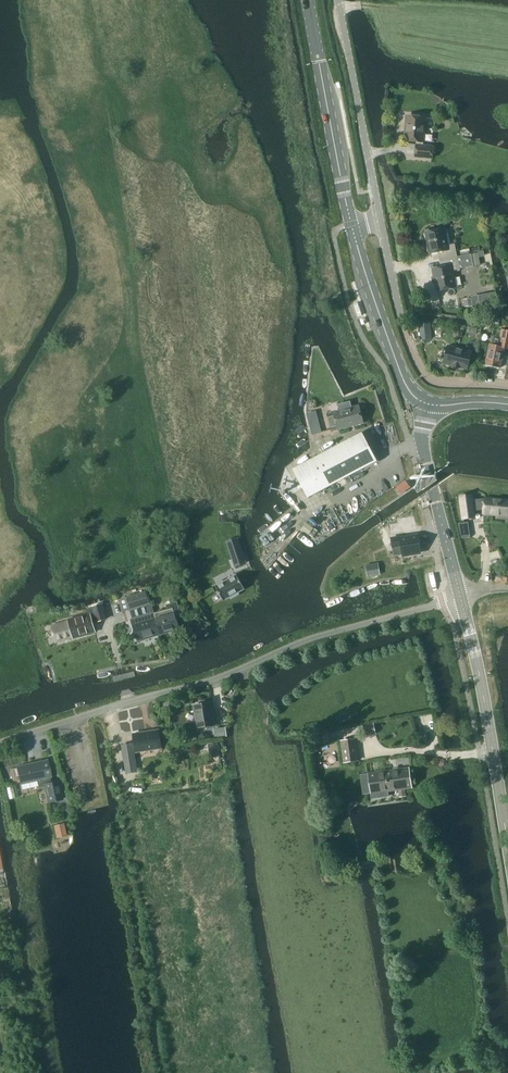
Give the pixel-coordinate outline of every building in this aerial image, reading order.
[(425,143),(427,118),(407,116),(405,140),(417,141),(416,156),(433,158),(434,145),(424,145),(424,143),(425,143)] [(458,257),(458,256),(455,244),(449,245),(446,228),(426,232),(430,254),(438,252),(440,260),(458,257)] [(479,252),(472,254),(474,266),(481,265),(479,252)] [(474,266),(474,265),(472,254),(462,256),(458,256),(458,257),(440,260),(441,267),(433,268),(437,291),(457,287),(454,272),(460,271),(460,269),(474,266)] [(471,298),(464,299),(465,306),(473,305),(474,310),(481,309),(479,296),(471,298)] [(420,328),(422,340),(432,338),(431,327),(420,328)] [(503,329),(501,338),(494,337),(492,344),(491,344),(486,365),(500,368),(504,348),(507,348),(507,330),(503,329)] [(448,346),(443,364),(468,370),(473,352),(448,346)] [(333,412),(327,414),(331,432),(338,430),(364,423),(359,405),(350,408),(349,403),(340,405),(341,410),(333,412)] [(308,461),(294,469),(309,497),(323,490),(377,461),(362,433),(345,441),(326,452),(308,461)] [(405,482),(397,487),(401,493),(410,487),(406,481),(405,482)] [(471,495),(459,496),(462,519),(474,518),(473,509),(484,508),(484,514),(507,516),(507,499),(485,497),(485,499),(471,501),(471,495)] [(421,552),(419,536),(401,539),(400,537),(392,538),(394,556),(421,552)] [(238,538),(227,541),(235,566),(246,563),(238,538)] [(379,563),(365,565),(367,577),(381,575),(379,563)] [(236,574),(216,586),(224,600),(230,597),(231,599),(240,594),(238,592),(245,588),(236,574)] [(131,609),(150,603),(146,591),(127,597),(131,609)] [(131,609),(127,597),(120,599),(124,611),(131,609)] [(153,613),(159,634),(180,628),(175,612),(180,611),(178,601),(167,604),(169,608),(155,612),(153,613)] [(131,609),(130,609),(130,610),(132,619),(131,619),(133,625),(134,624),(138,640),(159,634),(153,613),(155,612),(152,602),(150,603),(131,609)] [(103,604),(92,606),(96,622),(107,620),(103,604)] [(74,637),(95,631),(90,614),(69,620),(74,637)] [(68,621),(51,626),(55,643),(73,639),(68,621)] [(198,728),(215,725),(211,702),(194,705),(198,728)] [(375,722),(363,725),(365,736),(377,734),(375,722)] [(216,738),(228,736),(227,727),(215,729),(216,738)] [(137,751),(162,747),(159,730),(134,734),(137,751)] [(344,763),(360,761),(357,738),(341,740),(344,763)] [(219,742),(208,744),(210,758),(221,757),(219,742)] [(134,743),(122,745),(124,759),(126,773),(138,772),(136,757),(134,743)] [(51,777),(47,760),(17,767),(21,784),(51,777)] [(409,767),(368,773),(371,794),(372,793),(372,798),(388,796),(388,791),(399,790),(400,797),(406,796),(405,789),(412,788),(409,767)] [(59,780),(43,784),(48,804),(64,800),(59,780)] [(64,823),(54,826),(57,838),(67,836),(64,823)]
